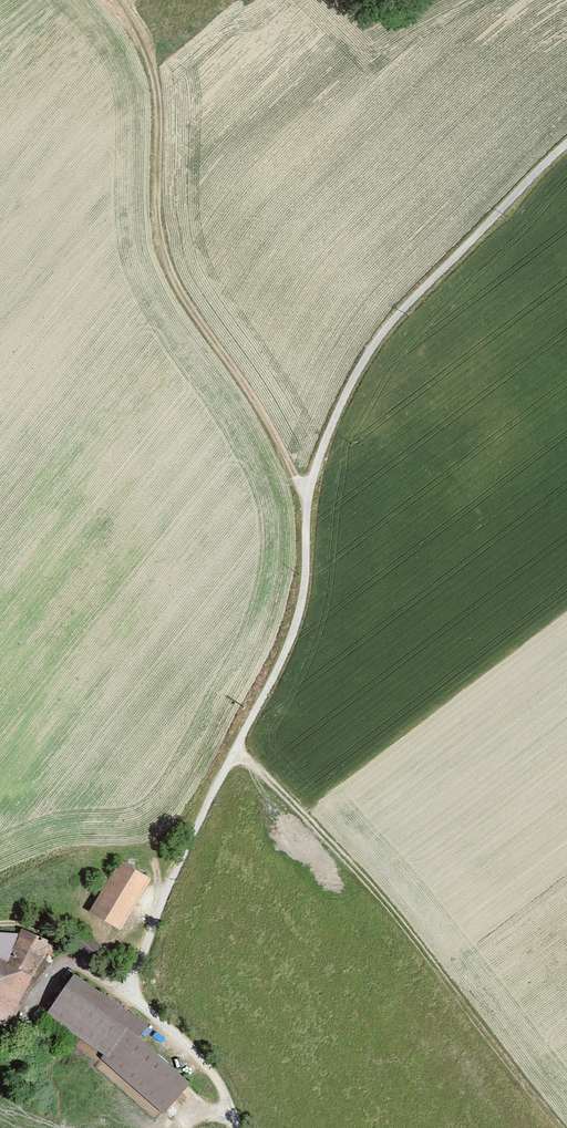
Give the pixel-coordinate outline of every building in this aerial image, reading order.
[(117,862),(86,913),(117,932),(148,880),(117,862)] [(4,1029),(48,945),(19,930),(17,934),(0,933),(0,1027),(4,1029)] [(90,934),(78,949),(88,957),(100,942),(90,934)] [(135,1039),(146,1027),(71,975),(43,1016),(101,1056),(99,1060),(163,1115),(187,1083),(135,1039)]
